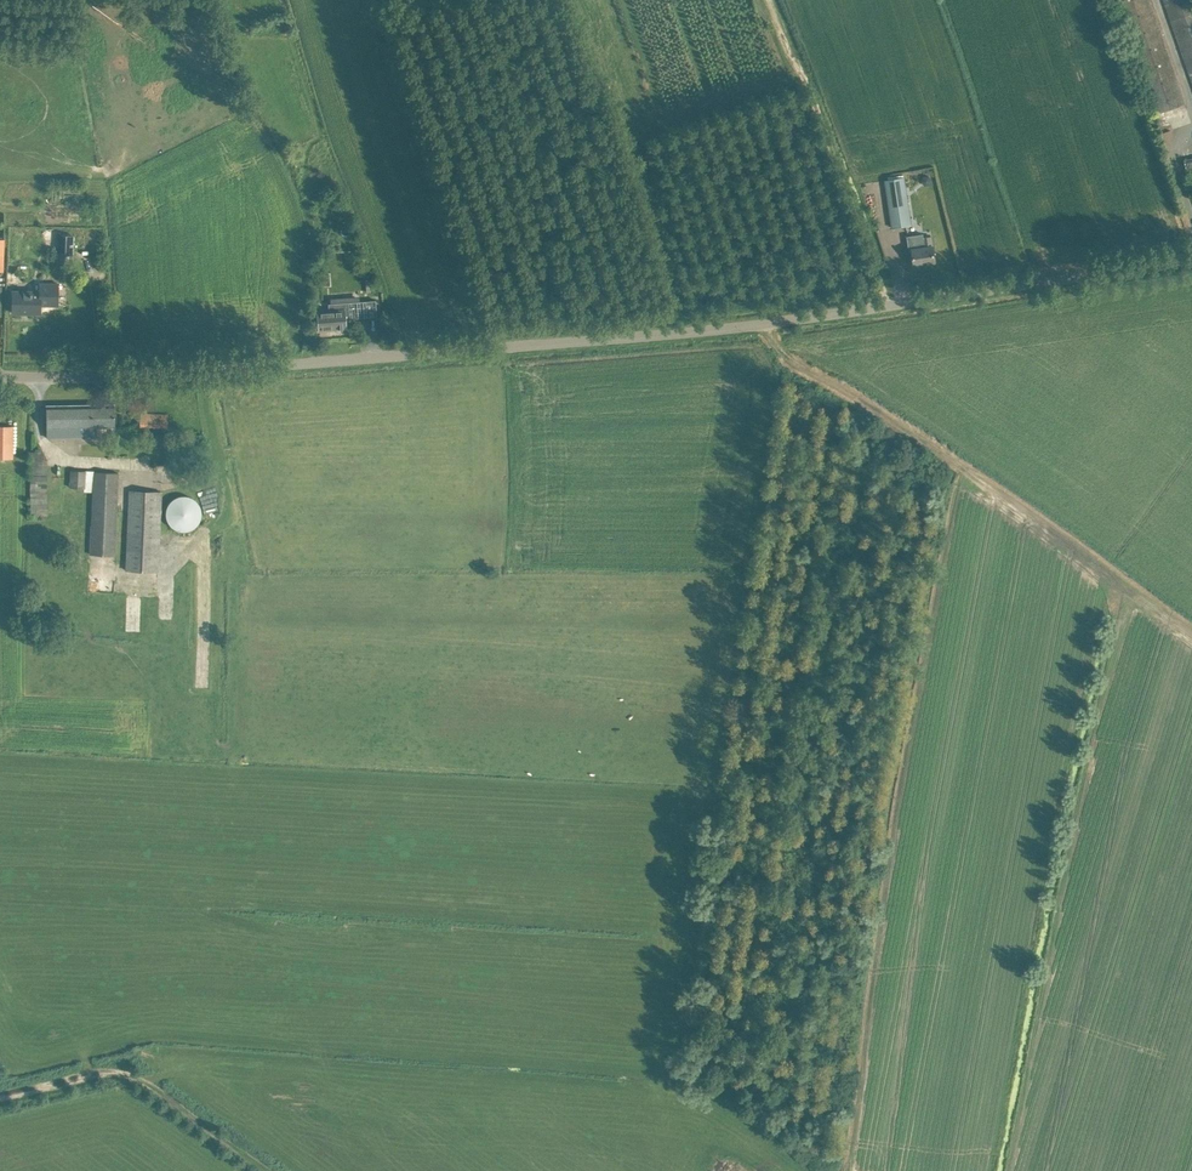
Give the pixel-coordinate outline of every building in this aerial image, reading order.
[(1150,0),(1118,0),(1157,113),(1186,103),(1150,0)] [(1177,35),(1191,80),(1191,0),(1164,0),(1177,35)] [(887,191),(891,215),(892,227),(911,224),(906,188),(887,191)] [(58,233),(58,259),(74,260),(74,234),(58,233)] [(933,245),(932,236),(923,237),(924,247),(913,248),(915,264),(936,261),(933,245)] [(40,291),(40,305),(58,305),(58,293),(58,283),(40,283),(40,291)] [(40,313),(40,305),(40,291),(13,291),(12,312),(40,313)] [(377,315),(376,299),(328,303),(329,310),(316,311),(318,330),(346,328),(347,328),(346,319),(382,316),(382,315),(377,315)] [(47,437),(97,436),(105,436),(105,427),(115,426),(114,415),(114,403),(46,404),(47,437)] [(140,413),(140,426),(168,426),(168,414),(140,413)] [(12,457),(13,426),(0,425),(0,458),(12,458),(12,457)] [(72,470),(71,487),(93,488),(93,492),(90,554),(116,555),(119,472),(94,470),(72,470)] [(129,489),(126,570),(159,571),(162,491),(129,489)] [(184,530),(188,530),(191,529),(194,527),(197,525),(200,521),(201,517),(202,513),(202,509),(201,505),(199,502),(197,500),(194,498),(191,496),(187,495),(183,495),(179,495),(175,497),(172,500),(169,503),(168,506),(167,509),(166,512),(167,516),(168,520),(170,524),(173,527),(177,529),(181,530),(184,530)]
